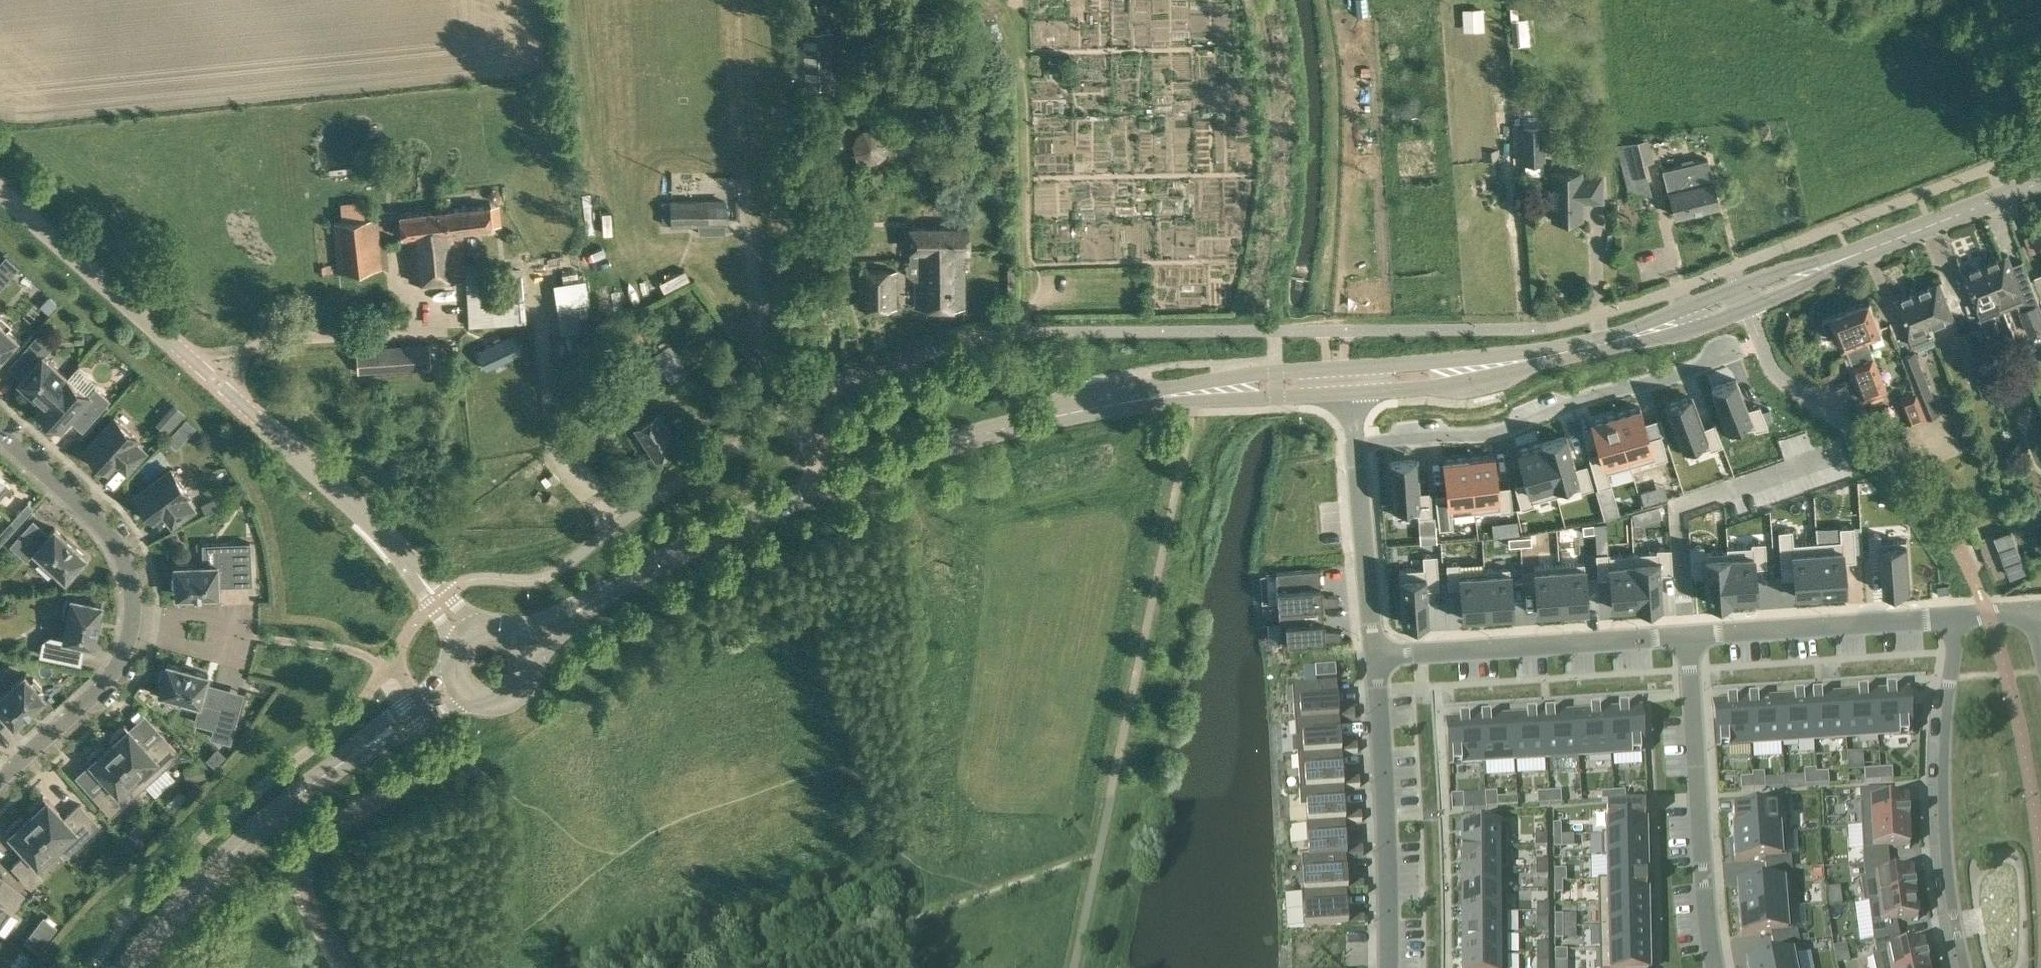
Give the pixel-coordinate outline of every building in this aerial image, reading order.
[(1513,45),(1520,45),(1518,19),(1511,20),(1513,45)] [(835,82),(832,30),(794,31),(797,83),(835,82)] [(878,132),(870,130),(863,132),(856,137),(854,145),(855,153),(861,160),(869,162),(877,161),(883,155),(886,147),(884,138),(878,132)] [(1545,145),(1527,146),(1528,167),(1546,167),(1545,145)] [(1651,192),(1640,152),(1619,158),(1629,197),(1651,192)] [(1706,158),(1663,169),(1668,190),(1667,190),(1674,214),(1719,203),(1713,179),(1712,179),(1706,158)] [(1551,171),(1552,217),(1581,216),(1580,200),(1601,199),(1601,173),(1580,174),(1580,170),(1551,171)] [(369,203),(368,187),(354,188),(355,204),(369,203)] [(333,221),(332,221),(338,271),(383,267),(377,216),(353,218),(350,191),(330,194),(333,221)] [(662,201),(662,222),(698,222),(698,233),(725,232),(725,200),(662,201)] [(490,205),(447,208),(453,277),(465,276),(460,228),(491,225),(490,205)] [(453,277),(447,208),(400,213),(402,234),(406,234),(410,280),(419,279),(453,277)] [(964,249),(967,249),(967,225),(909,225),(909,257),(910,257),(915,255),(920,256),(925,258),(934,258),(934,249),(964,249)] [(2026,236),(2032,250),(2040,246),(2040,230),(2037,232),(2026,236)] [(964,306),(964,249),(934,249),(934,258),(925,258),(920,256),(915,255),(910,257),(909,257),(906,261),(906,272),(914,278),(915,278),(916,306),(964,306)] [(535,260),(531,250),(525,253),(523,258),(525,264),(535,260)] [(1984,262),(1998,296),(2003,308),(2017,302),(2021,309),(2019,310),(2028,333),(2040,328),(2040,306),(2040,305),(2031,280),(2022,260),(2012,264),(2007,253),(1984,262)] [(578,258),(548,257),(547,271),(556,271),(556,282),(578,283),(578,258)] [(1970,264),(1960,267),(1962,271),(1978,312),(1980,317),(1989,313),(2003,308),(1998,296),(1984,262),(1983,258),(1978,260),(1970,264)] [(667,289),(694,279),(688,262),(661,272),(667,289)] [(858,269),(858,306),(896,307),(896,269),(858,269)] [(0,270),(0,289),(10,278),(0,270)] [(1938,280),(1916,289),(1929,323),(1952,314),(1938,280)] [(1929,323),(1916,289),(1893,298),(1907,332),(1913,347),(1934,338),(1929,324),(1929,323)] [(49,296),(40,306),(48,313),(57,303),(49,296)] [(524,297),(467,301),(468,325),(526,321),(524,297)] [(1844,343),(1853,364),(1850,366),(1863,399),(1887,390),(1865,335),(1875,331),(1876,331),(1882,329),(1870,300),(1869,300),(1869,299),(1832,314),(1832,315),(1823,319),(1829,334),(1838,330),(1844,343)] [(16,338),(7,329),(12,323),(0,313),(0,356),(16,338)] [(1981,353),(1982,352),(1993,348),(1983,323),(1971,328),(1981,353)] [(1981,353),(1971,328),(1958,332),(1983,394),(1996,389),(1982,352),(1981,353)] [(549,336),(553,358),(582,337),(582,332),(549,336)] [(486,369),(522,353),(513,334),(477,350),(486,369)] [(38,409),(39,409),(67,377),(44,356),(51,348),(37,336),(15,361),(24,368),(18,375),(21,378),(19,381),(44,402),(38,409)] [(406,343),(365,346),(357,346),(358,373),(415,368),(430,368),(429,342),(406,343)] [(641,361),(650,375),(678,356),(669,342),(641,361)] [(1913,380),(1928,417),(1940,412),(1925,372),(1916,349),(1901,355),(1911,380),(1913,380)] [(67,377),(39,409),(60,428),(69,418),(82,429),(108,400),(95,387),(88,395),(67,377)] [(1736,380),(1712,389),(1727,430),(1751,421),(1754,430),(1767,425),(1766,422),(1761,411),(1758,401),(1746,406),(1736,380)] [(1901,399),(1910,423),(1927,417),(1918,393),(1901,399)] [(1690,397),(1666,406),(1682,447),(1705,438),(1709,447),(1721,442),(1712,419),(1700,423),(1690,397)] [(181,421),(187,414),(174,402),(167,409),(181,421)] [(1640,406),(1615,413),(1627,456),(1651,449),(1654,462),(1667,458),(1660,434),(1648,437),(1640,406)] [(1769,408),(1761,411),(1766,422),(1773,419),(1769,408)] [(634,426),(655,458),(678,443),(657,411),(634,426)] [(1600,450),(1588,454),(1595,478),(1607,474),(1604,462),(1627,456),(1615,413),(1591,420),(1600,450)] [(114,417),(84,450),(107,471),(115,461),(126,471),(144,451),(133,441),(136,438),(114,417)] [(186,418),(176,428),(186,437),(196,426),(186,418)] [(1565,436),(1541,443),(1553,485),(1576,478),(1579,487),(1592,484),(1585,460),(1573,463),(1565,436)] [(1526,479),(1514,483),(1520,507),(1533,503),(1530,492),(1553,485),(1541,443),(1517,449),(1526,479)] [(1493,455),(1468,458),(1473,501),(1497,498),(1499,508),(1512,506),(1509,481),(1496,483),(1493,455)] [(1447,489),(1434,490),(1437,515),(1451,514),(1449,504),(1473,501),(1468,458),(1443,460),(1447,489)] [(1415,460),(1389,461),(1392,505),(1417,503),(1418,515),(1432,514),(1430,489),(1417,489),(1415,460)] [(171,524),(193,508),(184,496),(188,494),(169,469),(134,495),(153,520),(163,512),(171,524)] [(10,485),(0,476),(0,496),(10,485)] [(1652,502),(1648,489),(1640,491),(1644,504),(1652,502)] [(201,503),(206,512),(217,506),(213,497),(201,503)] [(27,501),(11,519),(17,524),(33,507),(27,501)] [(1653,519),(1662,517),(1659,505),(1650,507),(1653,519)] [(1434,515),(1432,516),(1418,516),(1420,542),(1437,541),(1434,515)] [(0,531),(0,542),(1,542),(17,524),(11,519),(0,531)] [(85,555),(54,527),(44,537),(29,523),(10,544),(26,558),(34,549),(65,577),(70,571),(73,574),(82,564),(79,561),(85,555)] [(2004,561),(2021,555),(2011,529),(1994,535),(2004,561)] [(1881,533),(1868,534),(1869,559),(1882,558),(1884,590),(1910,588),(1907,544),(1882,546),(1881,533)] [(1841,549),(1817,550),(1820,594),(1845,593),(1843,561),(1856,560),(1854,535),(1840,536),(1841,549)] [(1595,536),(1581,537),(1583,562),(1596,561),(1595,536)] [(1792,539),(1779,540),(1780,565),(1793,564),(1795,596),(1820,594),(1817,550),(1793,552),(1792,539)] [(1533,540),(1520,541),(1521,566),(1535,565),(1533,540)] [(1520,541),(1507,542),(1508,567),(1521,566),(1520,541)] [(1752,555),(1728,556),(1731,600),(1756,599),(1754,567),(1766,566),(1765,541),(1751,542),(1752,555)] [(176,594),(218,593),(217,579),(238,578),(237,542),(216,543),(217,563),(175,564),(175,573),(171,573),(172,586),(176,586),(176,594)] [(1703,545),(1690,546),(1691,571),(1704,570),(1706,602),(1731,600),(1728,556),(1704,558),(1703,545)] [(1658,561),(1634,563),(1637,607),(1662,605),(1660,573),(1672,572),(1671,547),(1657,548),(1658,561)] [(1459,561),(1446,562),(1448,587),(1460,586),(1462,618),(1487,617),(1484,573),(1460,574),(1459,561)] [(1424,577),(1399,578),(1402,622),(1428,621),(1426,589),(1439,588),(1437,563),(1424,564),(1424,577)] [(1634,563),(1609,564),(1612,608),(1637,607),(1634,563)] [(1584,566),(1559,568),(1562,612),(1587,610),(1584,566)] [(1559,568),(1534,569),(1537,613),(1562,612),(1559,568)] [(1278,606),(1322,603),(1321,595),(1320,569),(1276,572),(1278,606)] [(1509,571),(1484,573),(1487,617),(1512,615),(1509,571)] [(1322,603),(1322,605),(1339,604),(1338,596),(1321,595),(1322,603)] [(63,638),(51,635),(42,640),(40,654),(74,661),(79,641),(92,644),(101,603),(71,597),(65,596),(62,614),(68,615),(63,638)] [(1322,603),(1278,606),(1280,642),(1324,639),(1324,629),(1322,605),(1322,603)] [(1324,629),(1324,639),(1341,638),(1340,630),(1324,629)] [(194,721),(213,726),(210,736),(229,741),(236,714),(219,709),(224,692),(203,687),(207,673),(167,662),(164,670),(161,669),(157,682),(161,683),(159,691),(199,702),(194,721)] [(1314,671),(1315,683),(1335,682),(1334,670),(1314,671)] [(44,696),(38,690),(41,687),(33,677),(30,680),(24,674),(0,695),(0,716),(3,713),(13,724),(44,696)] [(1337,720),(1337,711),(1335,685),(1291,688),(1293,706),(1294,723),(1337,720)] [(1907,691),(1874,694),(1877,737),(1910,735),(1907,691)] [(1874,694),(1842,696),(1845,740),(1876,737),(1877,737),(1874,694)] [(1842,696),(1810,698),(1813,742),(1845,740),(1842,696)] [(1810,698),(1778,700),(1781,744),(1813,742),(1810,698)] [(1778,700),(1746,702),(1749,746),(1781,744),(1778,700)] [(1746,702),(1713,704),(1716,748),(1749,746),(1746,702)] [(1639,710),(1607,712),(1610,756),(1642,753),(1639,710)] [(1353,712),(1337,711),(1337,720),(1338,720),(1338,721),(1354,720),(1353,712)] [(1607,712),(1575,714),(1578,758),(1610,756),(1607,712)] [(1575,714),(1543,716),(1546,760),(1578,758),(1575,714)] [(1543,716),(1511,718),(1514,762),(1546,760),(1543,716)] [(1511,718),(1479,721),(1482,764),(1514,762),(1511,718)] [(1301,741),(1302,756),(1302,757),(1340,754),(1340,745),(1338,721),(1338,720),(1337,720),(1294,723),(1294,724),(1295,741),(1301,741)] [(1479,721),(1446,723),(1448,767),(1482,764),(1479,721)] [(113,740),(109,744),(144,783),(178,752),(160,732),(145,746),(124,722),(109,735),(113,740)] [(144,783),(109,744),(105,747),(101,742),(86,756),(107,779),(92,793),(110,813),(144,783)] [(1340,745),(1340,754),(1340,755),(1357,754),(1356,746),(1340,745)] [(1296,756),(1299,792),(1342,789),(1343,789),(1342,779),(1340,755),(1340,754),(1302,757),(1302,756),(1296,756)] [(206,775),(203,765),(187,769),(190,780),(206,775)] [(150,782),(159,793),(177,778),(168,767),(150,782)] [(1891,770),(1879,771),(1880,783),(1892,782),(1891,770)] [(1815,771),(1803,772),(1804,788),(1816,788),(1815,775),(1815,771)] [(1879,771),(1863,772),(1864,784),(1880,783),(1879,771)] [(1763,774),(1751,775),(1752,779),(1752,791),(1764,790),(1763,774)] [(1827,774),(1815,775),(1816,788),(1828,787),(1827,774)] [(1342,779),(1343,789),(1359,788),(1358,781),(1342,779)] [(1752,779),(1740,780),(1740,792),(1752,791),(1752,779)] [(1342,789),(1299,792),(1298,792),(1299,810),(1305,810),(1306,826),(1344,823),(1344,814),(1342,789)] [(1884,791),(1858,792),(1860,829),(1907,826),(1906,801),(1884,803),(1884,791)] [(1495,793),(1484,794),(1485,810),(1496,809),(1496,799),(1495,793)] [(1560,793),(1548,794),(1549,806),(1560,805),(1560,793)] [(1624,793),(1612,794),(1613,802),(1624,801),(1624,793)] [(32,812),(29,816),(56,846),(64,854),(98,823),(79,803),(64,817),(43,794),(28,808),(32,812)] [(1548,794),(1536,794),(1536,807),(1549,806),(1548,794)] [(1612,794),(1600,794),(1600,802),(1613,802),(1612,794)] [(1462,796),(1450,797),(1451,813),(1463,812),(1462,796)] [(1761,811),(1731,813),(1732,838),(1783,834),(1783,835),(1788,835),(1786,797),(1760,799),(1761,811)] [(1643,812),(1605,813),(1605,836),(1644,836),(1643,812)] [(1344,814),(1344,823),(1345,824),(1361,823),(1360,815),(1344,814)] [(56,846),(29,816),(25,819),(20,815),(6,828),(27,851),(12,865),(31,885),(41,876),(33,867),(56,846)] [(1344,823),(1306,826),(1308,859),(1308,860),(1344,857),(1346,857),(1345,848),(1344,823)] [(1560,825),(1552,826),(1552,838),(1560,838),(1560,825)] [(1460,827),(1460,849),(1505,849),(1505,826),(1498,826),(1460,827)] [(1907,826),(1860,829),(1862,866),(1888,864),(1887,850),(1908,849),(1907,826)] [(1783,834),(1732,838),(1734,863),(1764,861),(1765,873),(1791,871),(1790,858),(1785,858),(1783,835),(1783,834)] [(1605,836),(1600,836),(1601,860),(1606,860),(1606,859),(1644,858),(1644,836),(1605,836)] [(1545,837),(1534,837),(1534,849),(1546,848),(1545,837)] [(1560,838),(1552,838),(1552,850),(1560,849),(1560,838)] [(1345,848),(1346,857),(1346,858),(1362,857),(1362,850),(1345,848)] [(1460,849),(1460,871),(1498,871),(1498,872),(1505,872),(1505,849),(1460,849)] [(1347,892),(1346,883),(1344,857),(1308,860),(1308,859),(1300,859),(1303,894),(1303,895),(1345,892),(1347,892)] [(1644,858),(1606,859),(1606,860),(1606,881),(1606,882),(1645,881),(1644,858)] [(1864,880),(1859,881),(1862,905),(1867,905),(1867,904),(1913,898),(1910,874),(1889,877),(1888,864),(1862,866),(1864,880)] [(1460,871),(1460,892),(1498,892),(1498,891),(1498,872),(1498,871),(1460,871)] [(1565,871),(1553,871),(1553,883),(1561,883),(1565,883),(1565,871)] [(1766,885),(1736,888),(1738,913),(1789,908),(1789,909),(1794,909),(1791,871),(1765,873),(1766,885)] [(5,897),(15,904),(23,893),(1,877),(0,878),(0,904),(5,897)] [(1606,881),(1597,881),(1597,882),(1597,905),(1645,904),(1645,881),(1606,882),(1606,881)] [(1363,884),(1346,883),(1347,892),(1347,893),(1363,891),(1363,884)] [(1561,883),(1553,883),(1553,895),(1561,895),(1561,883)] [(1460,892),(1460,914),(1506,914),(1505,891),(1498,891),(1498,892),(1460,892)] [(1303,895),(1303,894),(1301,894),(1303,930),(1347,927),(1347,917),(1345,892),(1303,895)] [(1913,898),(1867,904),(1867,905),(1870,927),(1872,942),(1898,937),(1895,924),(1916,921),(1913,898)] [(1645,904),(1597,905),(1598,928),(1646,927),(1645,904)] [(1789,908),(1738,913),(1740,937),(1770,935),(1772,947),(1798,944),(1796,932),(1791,932),(1789,909),(1789,908)] [(1460,914),(1461,936),(1506,935),(1506,914),(1460,914)] [(43,916),(34,929),(47,938),(56,926),(43,916)] [(1363,918),(1347,917),(1347,927),(1351,927),(1364,926),(1363,918)] [(1562,917),(1554,917),(1554,929),(1562,929),(1562,917)] [(1646,927),(1598,928),(1598,951),(1646,950),(1646,927)] [(1461,936),(1461,957),(1506,957),(1506,935),(1461,936)] [(1871,957),(1873,967),(1926,967),(1921,946),(1900,950),(1898,937),(1872,942),(1876,956),(1871,957)] [(1745,965),(1746,967),(1798,967),(1796,956),(1800,955),(1798,944),(1772,947),(1775,959),(1745,965)] [(1536,945),(1536,957),(1547,957),(1547,945),(1536,945)] [(1598,951),(1599,967),(1647,967),(1646,950),(1598,951)] [(1554,952),(1554,964),(1566,964),(1566,952),(1554,952)] [(1362,954),(1305,958),(1306,967),(1339,967),(1363,966),(1362,954)] [(1461,967),(1506,967),(1506,957),(1461,957),(1461,967)]
